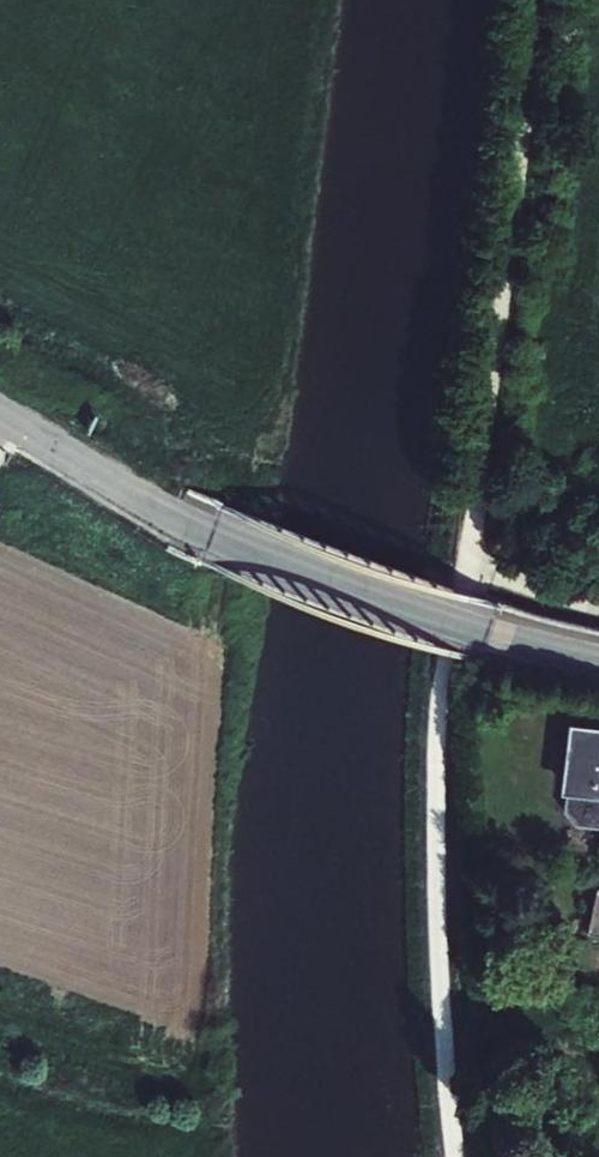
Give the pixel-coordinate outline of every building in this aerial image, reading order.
[(564,717),(555,785),(559,787),(557,805),(567,820),(598,824),(598,722),(564,717)]
